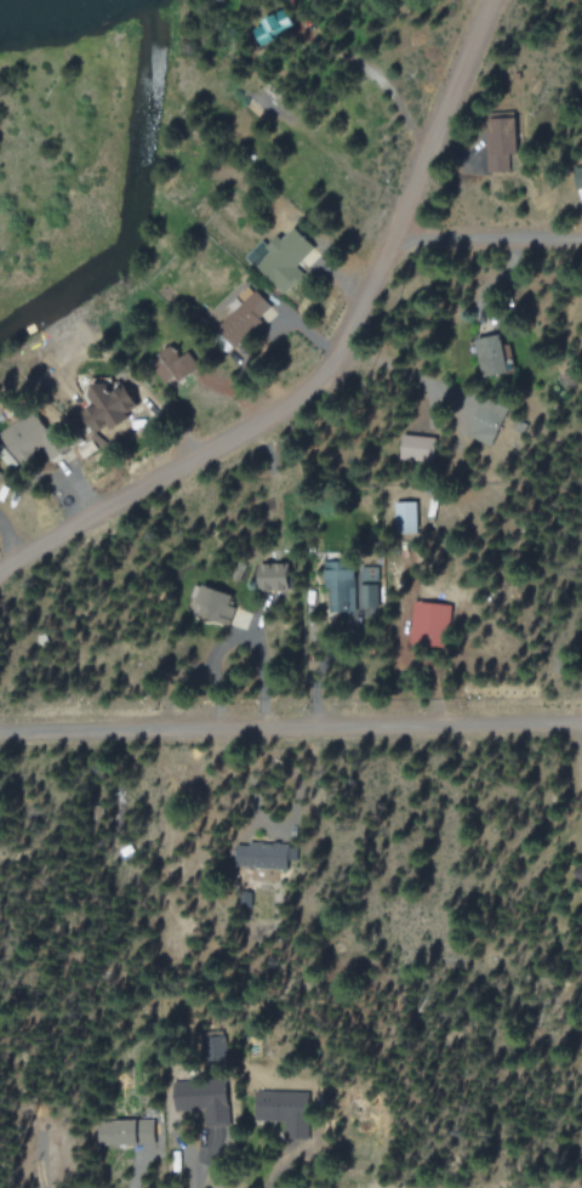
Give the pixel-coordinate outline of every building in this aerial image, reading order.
[(487,172),(510,171),(509,152),(519,152),(518,116),(492,117),(493,135),(486,135),(487,172)] [(283,292),(303,272),(296,264),(314,247),(294,227),(284,237),(280,233),(268,245),(262,240),(247,255),(283,292)] [(234,345),(253,327),(237,309),(218,328),(234,345)] [(509,372),(503,333),(478,337),(485,377),(509,372)] [(188,350),(181,355),(175,346),(152,362),(169,386),(199,365),(188,350)] [(82,413),(102,445),(123,431),(118,424),(143,408),(127,383),(109,395),(102,384),(90,391),(97,403),(82,413)] [(507,406),(482,397),(468,436),(493,445),(507,406)] [(51,460),(70,448),(55,424),(50,428),(37,408),(3,430),(25,466),(37,459),(32,451),(42,445),(51,460)] [(402,459),(435,460),(436,436),(403,435),(402,459)] [(417,501),(396,502),(396,533),(417,532),(417,501)] [(356,610),(355,560),(323,561),(325,611),(356,610)] [(260,563),(261,590),(293,589),(292,562),(260,563)] [(194,612),(221,622),(232,593),(204,583),(194,612)] [(377,584),(361,584),(361,606),(377,606),(377,584)] [(453,603),(413,601),(411,644),(450,647),(453,603)] [(290,844),(235,842),(234,867),(289,868),(290,844)] [(223,1110),(223,1087),(211,1087),(212,1081),(176,1080),(175,1109),(223,1110)] [(277,1092),(277,1143),(305,1143),(304,1092),(277,1092)] [(155,1144),(154,1119),(98,1121),(99,1146),(155,1144)]
